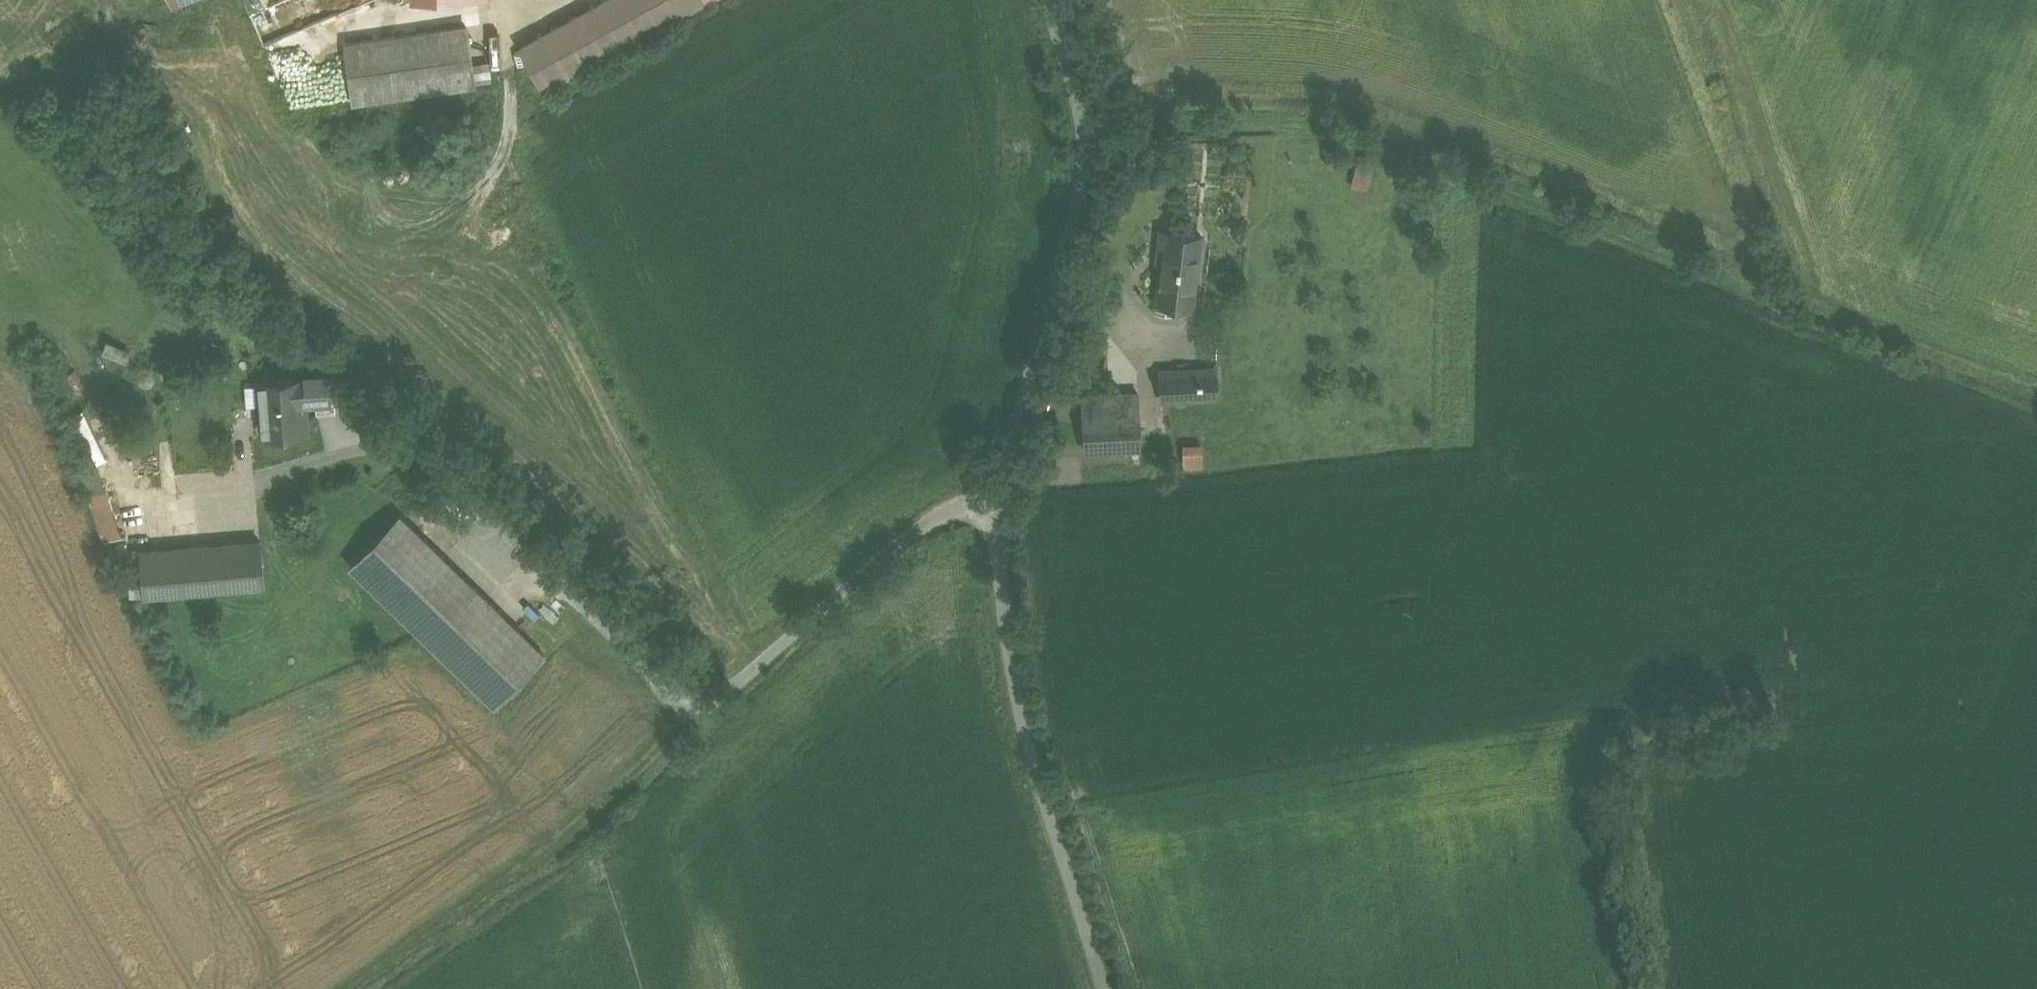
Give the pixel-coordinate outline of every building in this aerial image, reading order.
[(517,45),(546,94),(707,0),(594,0),(517,45)] [(466,25),(346,43),(354,99),(474,82),(466,25)] [(1364,189),(1370,155),(1353,152),(1347,186),(1364,189)] [(1201,235),(1161,231),(1158,252),(1162,253),(1158,294),(1176,296),(1175,304),(1193,306),(1201,235)] [(121,359),(126,348),(101,338),(96,349),(121,359)] [(1215,368),(1159,372),(1161,401),(1217,397),(1215,368)] [(303,378),(259,381),(263,432),(307,429),(303,378)] [(68,410),(88,461),(99,457),(79,406),(68,410)] [(1139,412),(1083,414),(1084,451),(1125,449),(1140,448),(1139,412)] [(1177,443),(1178,467),(1199,467),(1198,442),(1177,443)] [(1140,448),(1125,449),(1126,469),(1141,468),(1140,448)] [(98,540),(117,534),(100,486),(82,492),(98,540)] [(400,514),(350,565),(495,705),(544,654),(400,514)] [(260,541),(128,552),(132,595),(264,585),(260,541)]
